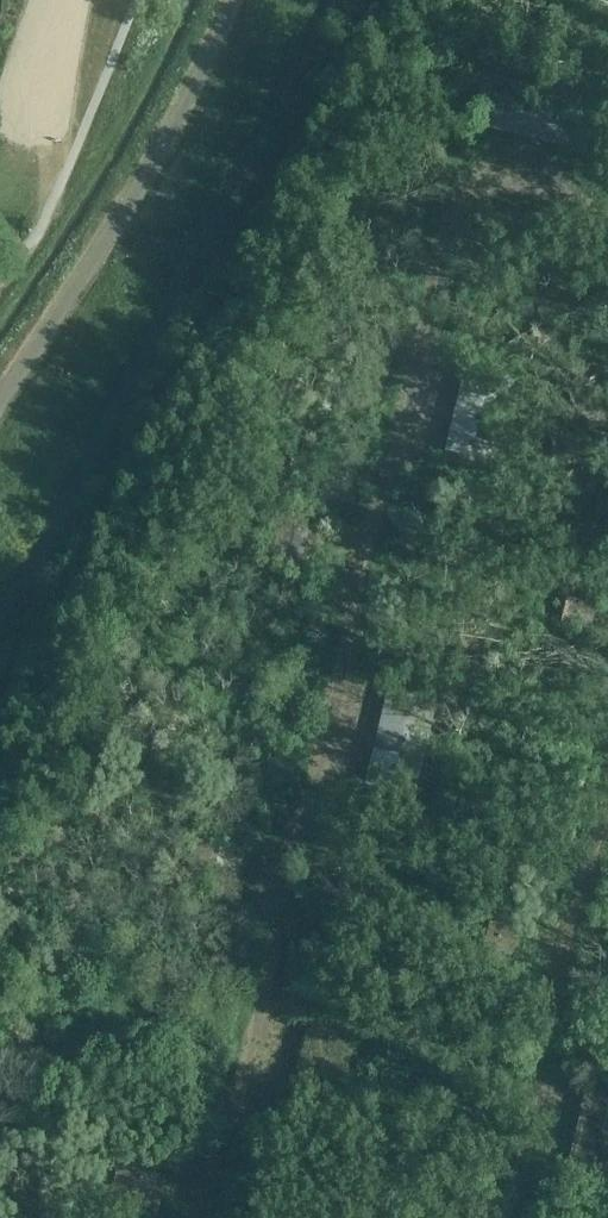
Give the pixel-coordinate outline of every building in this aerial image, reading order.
[(570,149),(581,103),(486,80),(475,126),(488,129),(512,135),(524,138),(536,141),(558,147),(570,149)] [(445,464),(491,475),(514,381),(467,370),(464,383),(459,407),(456,418),(453,430),(447,453),(445,464)] [(318,544),(320,532),(274,521),(263,567),(310,578),(312,566),(318,544)] [(596,609),(568,603),(562,626),(590,633),(593,620),(596,609)] [(367,788),(413,799),(436,704),(390,693),(387,706),(381,730),(378,742),(375,754),(370,776),(367,788)] [(607,1189),(607,1089),(589,1084),(586,1097),(580,1121),(574,1145),(569,1167),(566,1179),(607,1189)]
